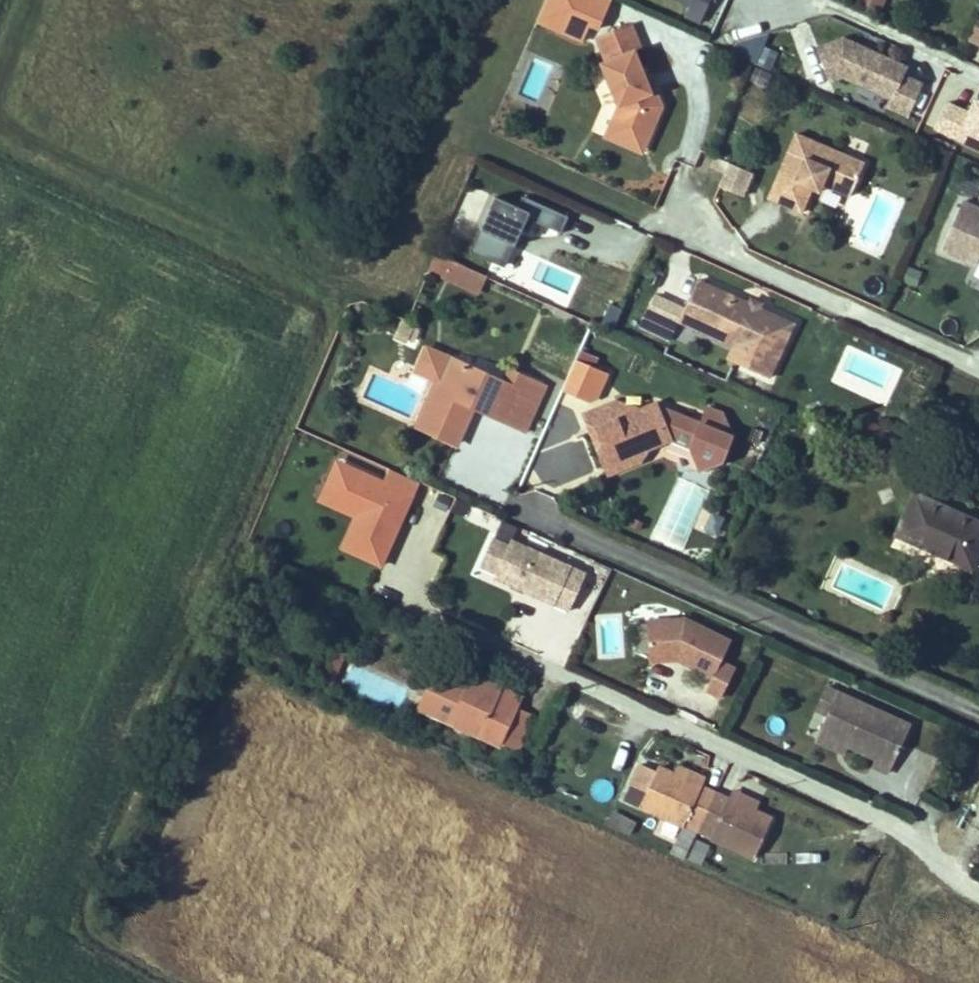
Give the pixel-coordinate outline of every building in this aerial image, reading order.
[(594,43),(606,0),(546,0),(538,27),(594,43)] [(691,2),(710,11),(715,0),(692,0),(691,2)] [(854,5),(879,16),(886,0),(856,0),(854,5)] [(630,25),(596,39),(606,64),(602,66),(619,107),(612,124),(643,137),(645,133),(651,135),(663,105),(657,91),(653,93),(647,77),(636,53),(641,51),(630,25)] [(906,113),(921,81),(902,72),(905,64),(843,35),(817,44),(829,77),(842,73),(890,95),(886,103),(906,113)] [(651,76),(647,77),(653,93),(657,91),(651,76)] [(975,98),(969,111),(946,101),(935,126),(978,146),(978,99),(975,98)] [(643,137),(612,124),(606,137),(643,153),(651,135),(645,133),(643,137)] [(863,162),(795,133),(767,197),(801,211),(811,188),(814,180),(822,183),(849,195),(863,162)] [(728,163),(719,186),(742,196),(751,173),(728,163)] [(822,183),(814,180),(811,188),(818,191),(822,183)] [(529,218),(562,232),(569,216),(524,197),(519,207),(494,196),(469,252),(507,268),(529,218)] [(961,204),(941,252),(976,267),(978,261),(978,211),(961,204)] [(465,265),(435,252),(427,272),(457,285),(465,265)] [(794,324),(698,280),(679,321),(735,346),(729,359),(770,377),(794,324)] [(415,324),(402,318),(394,337),(407,343),(415,324)] [(526,431),(546,386),(519,373),(514,384),(503,379),(426,345),(415,371),(435,380),(415,426),(458,445),(475,408),(481,394),(497,402),(490,415),(526,431)] [(596,405),(610,373),(575,359),(562,391),(596,405)] [(508,368),(503,379),(514,384),(519,373),(508,368)] [(481,394),(475,408),(490,415),(497,402),(481,394)] [(583,413),(589,429),(596,426),(603,442),(598,452),(609,475),(640,462),(648,450),(671,440),(671,439),(691,448),(700,470),(722,460),(732,436),(724,433),(728,426),(722,412),(707,406),(701,422),(655,402),(640,408),(615,400),(583,413)] [(337,501),(352,467),(340,462),(325,496),(337,501)] [(384,566),(421,482),(394,470),(388,483),(352,467),(337,501),(362,513),(346,548),(384,566)] [(433,490),(427,511),(447,516),(452,495),(433,490)] [(897,535),(972,567),(978,551),(978,522),(915,493),(897,535)] [(468,505),(464,518),(486,526),(491,513),(468,505)] [(570,609),(587,573),(512,538),(495,575),(570,609)] [(712,676),(706,689),(721,696),(735,667),(721,660),(731,640),(685,618),(647,621),(650,662),(678,659),(712,676)] [(433,671),(417,708),(500,746),(501,743),(518,707),(522,697),(472,675),(466,686),(433,671)] [(827,714),(837,691),(826,686),(816,709),(827,714)] [(911,725),(837,691),(827,714),(818,732),(848,747),(875,759),(872,765),(889,772),(911,725)] [(518,707),(501,743),(519,751),(535,715),(518,707)] [(848,747),(818,732),(816,739),(845,753),(848,747)] [(698,830),(715,791),(702,786),(674,772),(658,766),(656,770),(641,763),(630,784),(645,791),(639,806),(684,826),(684,824),(698,830)] [(702,786),(706,776),(679,764),(674,772),(702,786)] [(756,810),(760,802),(732,790),(729,797),(756,810)] [(729,797),(715,791),(698,830),(711,836),(711,838),(755,858),(772,818),(756,810),(729,797)] [(630,834),(635,823),(613,811),(607,823),(630,834)] [(684,859),(696,833),(683,826),(670,852),(684,859)] [(697,855),(688,851),(685,858),(694,862),(697,855)]
